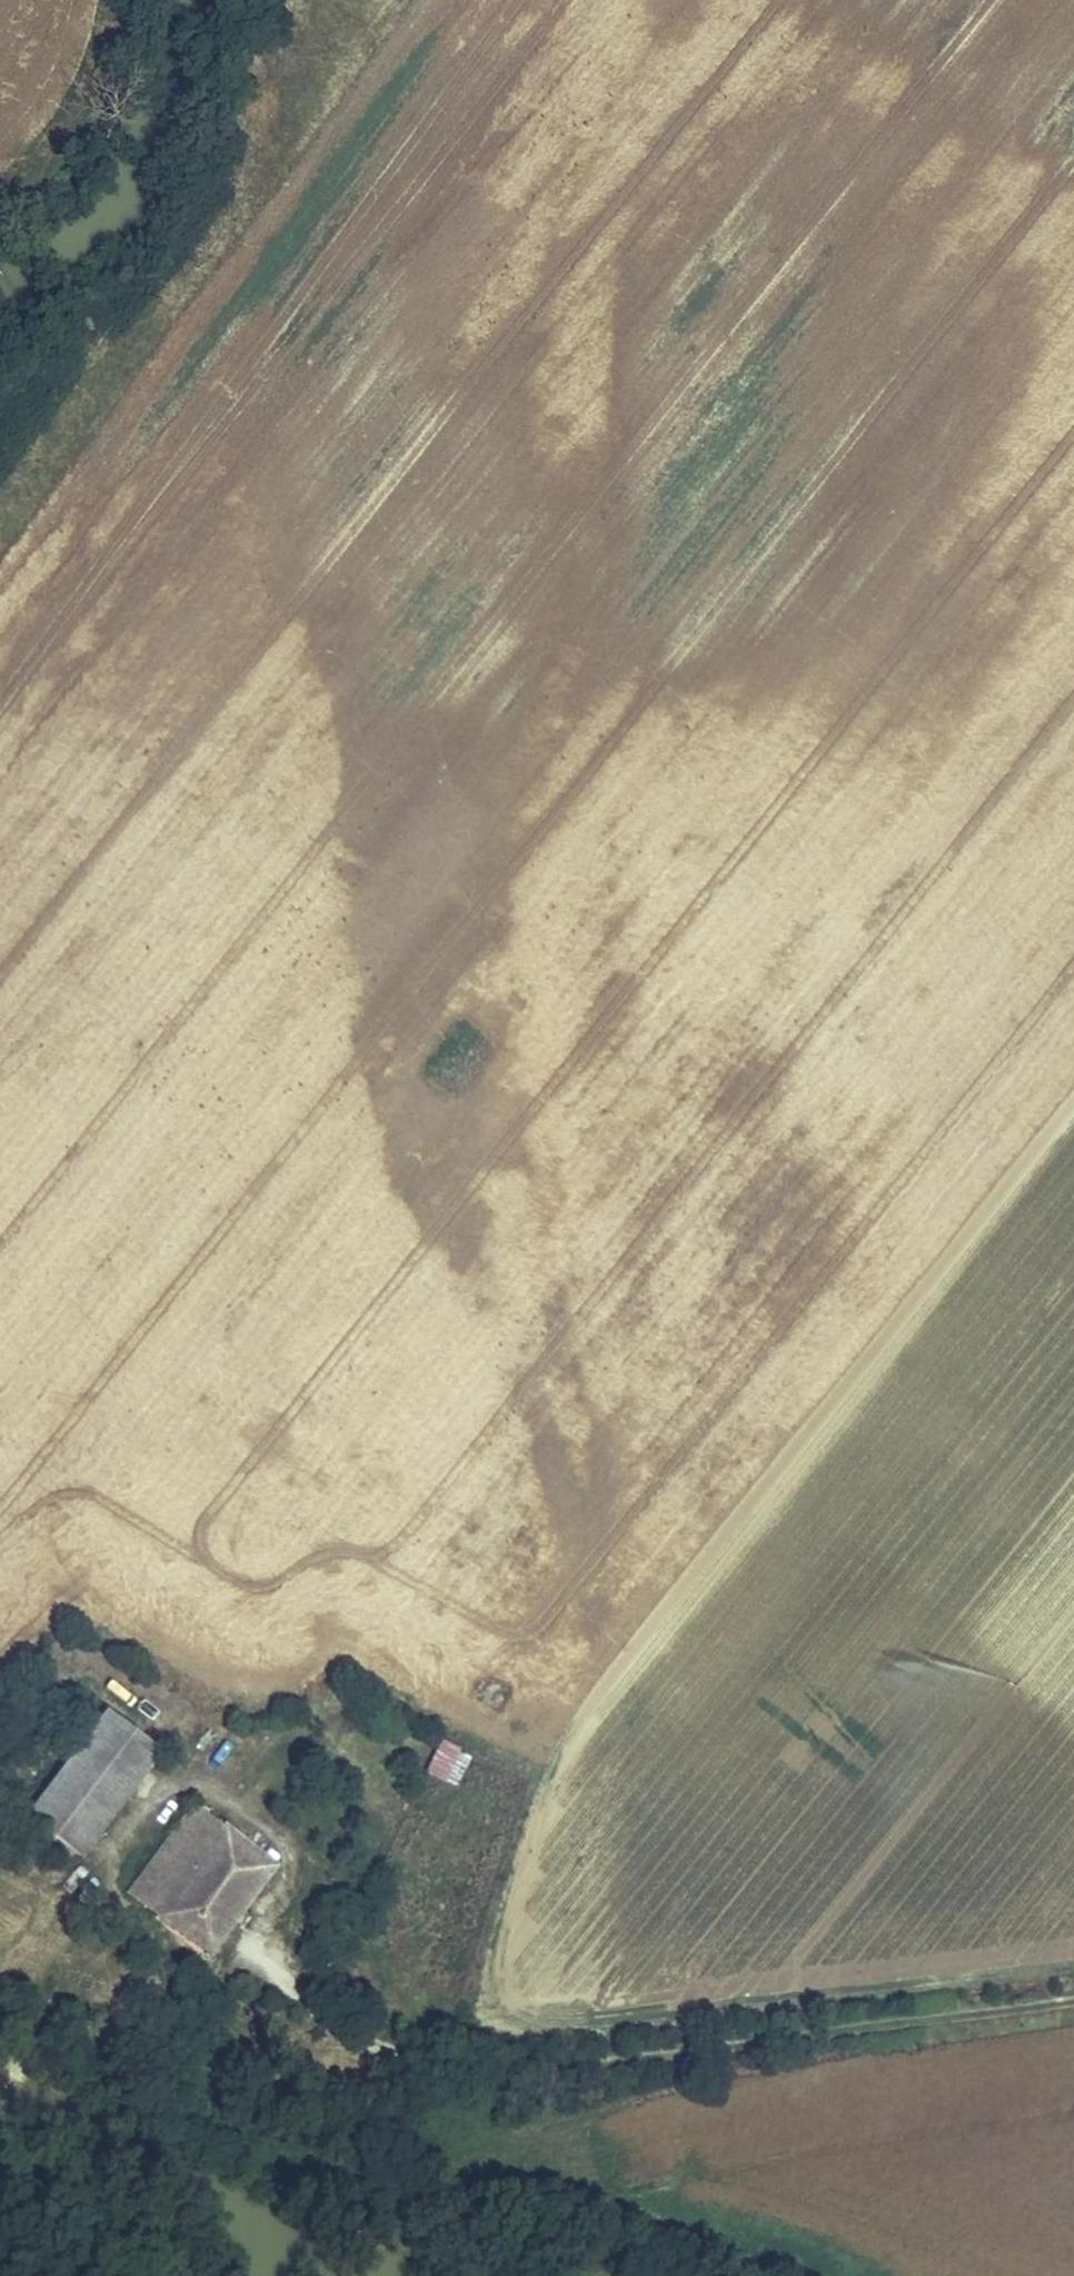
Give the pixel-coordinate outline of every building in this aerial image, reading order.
[(98,1723),(20,1829),(73,1866),(152,1760),(98,1723)] [(244,1775),(226,1798),(262,1824),(251,1840),(271,1854),(298,1815),(244,1775)] [(177,1817),(113,1907),(191,1965),(256,1872),(177,1817)]
